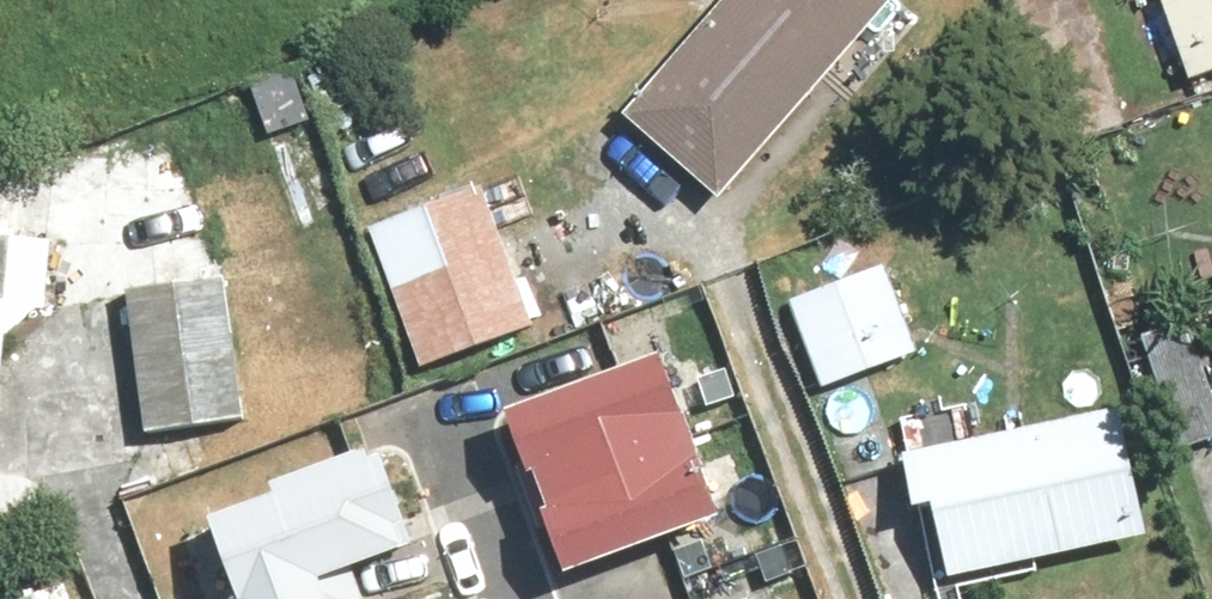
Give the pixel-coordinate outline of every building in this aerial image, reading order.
[(640,126),(737,206),(908,0),(745,0),(640,126)] [(1202,84),(1211,80),(1211,0),(1172,0),(1202,84)] [(259,91),(294,184),(335,169),(301,76),(259,91)] [(494,190),(381,231),(433,373),(495,350),(546,332),(494,190)] [(22,308),(24,272),(27,242),(1,240),(1,232),(0,232),(0,306),(22,308)] [(896,268),(801,304),(836,394),(931,358),(896,268)] [(239,285),(140,297),(157,439),(256,427),(239,285)] [(1153,343),(1192,451),(1211,444),(1211,359),(1200,326),(1153,343)] [(505,410),(560,564),(719,508),(664,354),(505,410)] [(953,514),(968,584),(1164,544),(1138,416),(925,460),(937,518),(953,514)] [(248,598),(375,598),(359,555),(428,531),(395,437),(214,501),(248,598)] [(46,598),(82,598),(78,588),(46,598)]
